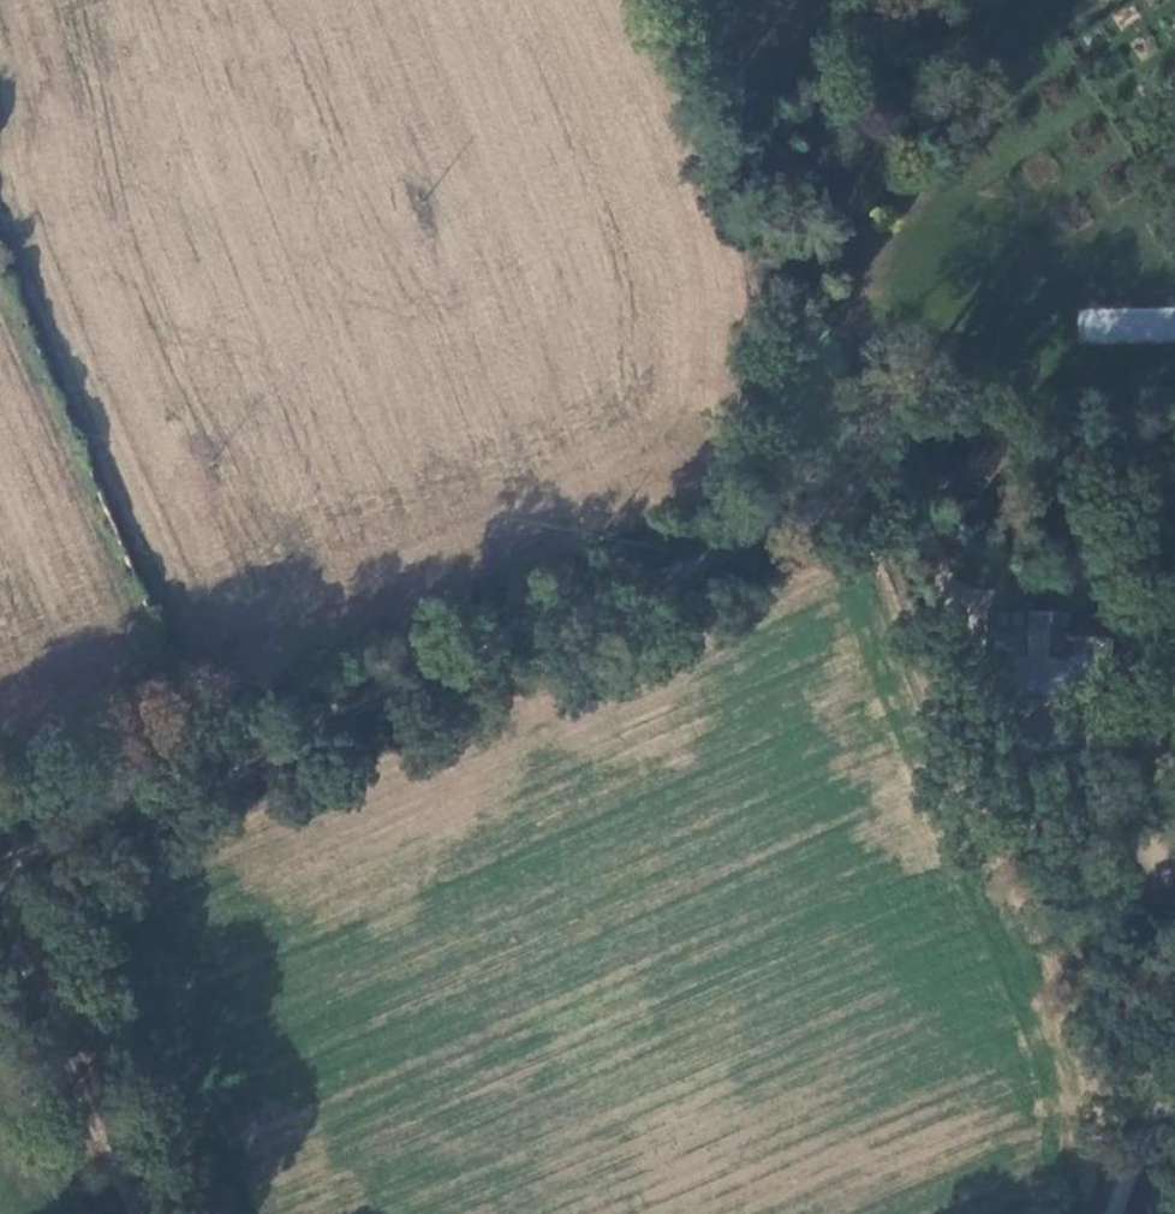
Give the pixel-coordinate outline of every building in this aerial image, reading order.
[(1078,305),(1077,340),(1174,344),(1174,309),(1078,305)] [(1103,624),(983,617),(981,658),(1100,664),(1103,624)]
